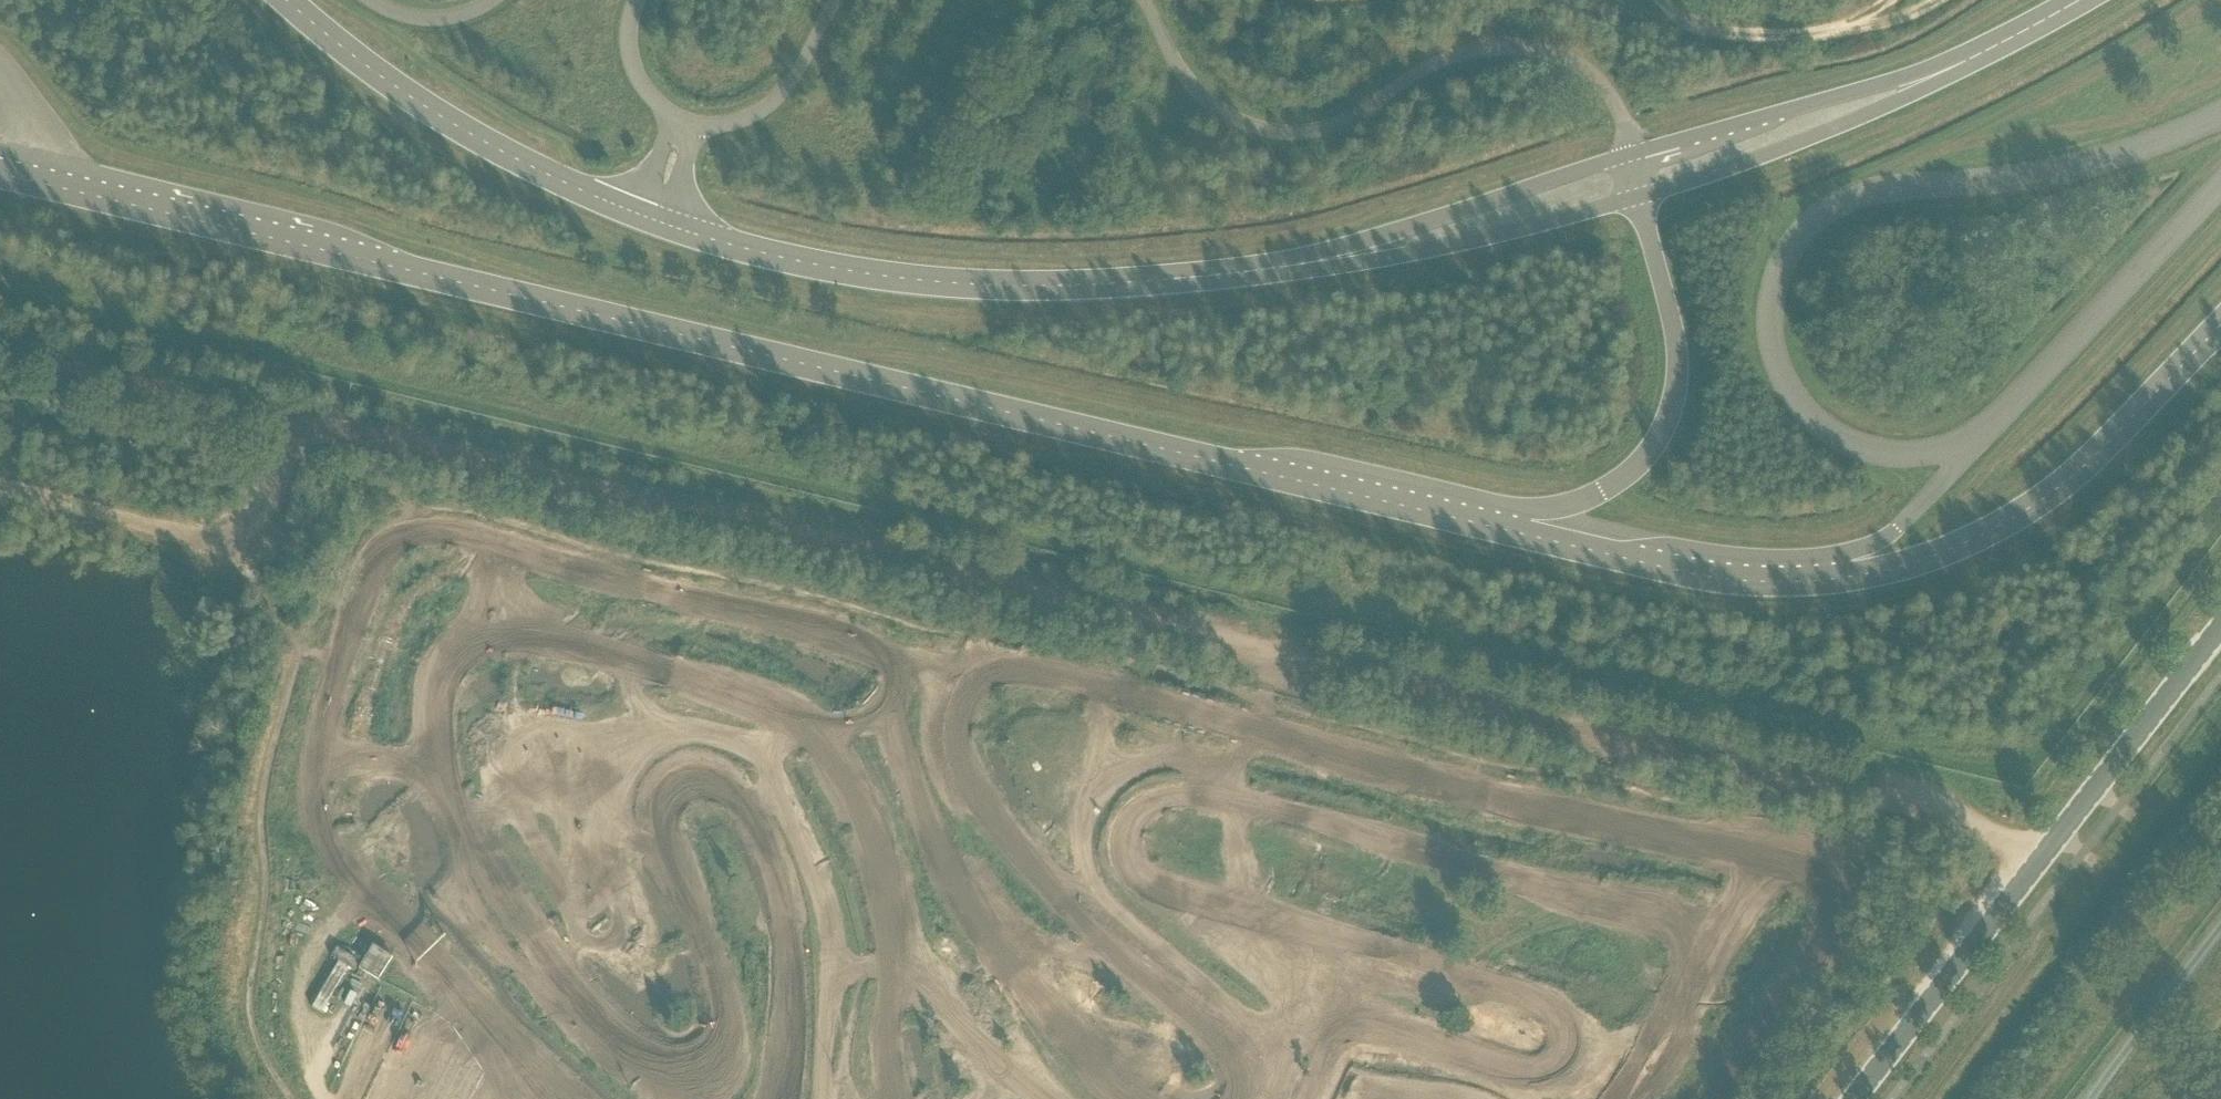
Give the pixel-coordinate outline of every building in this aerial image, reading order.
[(373,946),(359,969),(378,981),(392,958),(373,946)] [(327,1015),(351,957),(336,950),(312,1008),(327,1015)]
